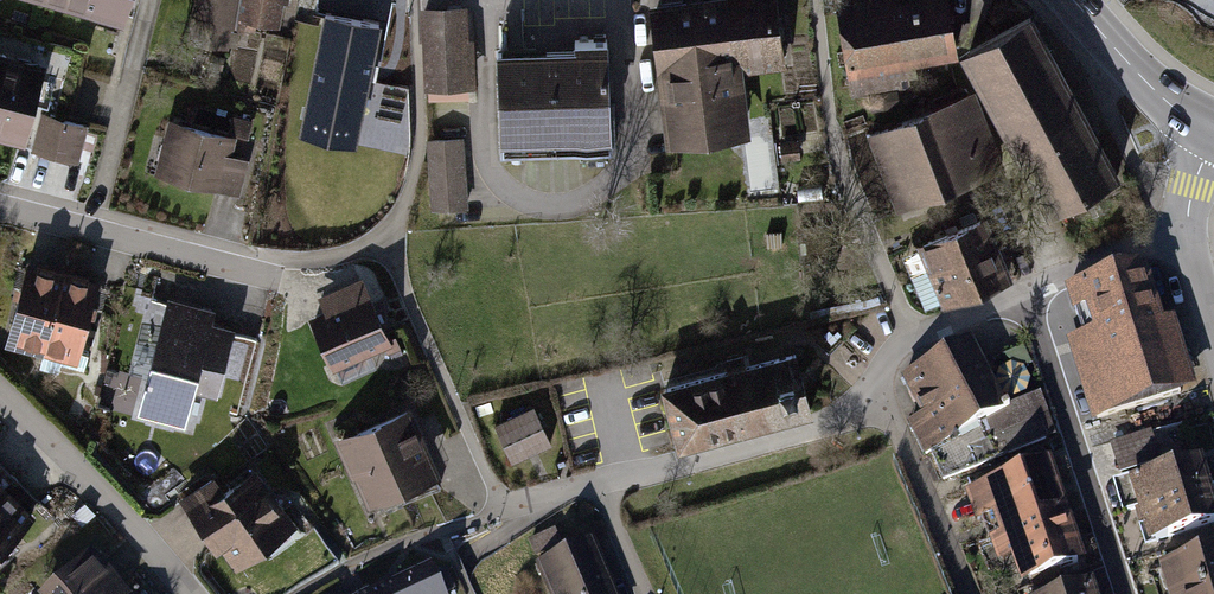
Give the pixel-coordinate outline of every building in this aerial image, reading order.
[(122,15),(126,0),(71,0),(122,15)] [(190,46),(252,54),(254,35),(290,39),(295,0),(196,0),(190,46)] [(656,8),(671,126),(743,118),(736,61),(785,55),(778,0),(722,0),(656,8)] [(839,10),(852,84),(917,74),(915,58),(956,51),(947,0),(894,0),(894,1),(839,10)] [(387,17),(300,8),(295,62),(311,64),(307,99),(362,104),(365,70),(381,72),(387,17)] [(465,11),(423,13),(426,87),(468,85),(465,11)] [(1029,16),(968,50),(1056,211),(1118,177),(1029,16)] [(573,56),(498,58),(500,155),(611,152),(608,40),(572,41),(573,56)] [(0,58),(0,129),(23,135),(40,68),(0,58)] [(988,140),(970,94),(870,136),(898,209),(986,175),(975,146),(988,140)] [(44,114),(35,149),(74,159),(83,125),(44,114)] [(233,133),(177,116),(160,173),(246,199),(267,126),(238,118),(233,133)] [(462,138),(428,140),(432,209),(466,207),(462,138)] [(983,218),(919,246),(944,304),(1017,273),(1005,243),(996,247),(983,218)] [(33,254),(8,331),(76,353),(101,276),(33,254)] [(1143,266),(1069,288),(1087,347),(1075,351),(1096,418),(1182,392),(1143,266)] [(322,297),(329,314),(368,297),(361,280),(322,297)] [(226,313),(166,295),(133,407),(193,424),(226,313)] [(329,314),(314,320),(333,364),(387,341),(368,297),(329,314)] [(968,342),(904,376),(925,415),(909,422),(926,453),(931,451),(944,480),(1054,434),(1041,395),(1004,411),(968,342)] [(797,352),(663,385),(678,446),(812,413),(797,352)] [(534,406),(495,423),(512,461),(551,443),(534,406)] [(434,473),(407,411),(341,441),(368,502),(434,473)] [(1114,444),(1124,477),(1166,466),(1156,432),(1114,444)] [(1048,461),(972,487),(998,562),(1020,554),(1029,580),(1082,561),(1048,461)] [(1133,480),(1152,542),(1213,523),(1213,514),(1198,461),(1133,480)] [(228,483),(214,466),(177,497),(238,569),(296,520),(249,465),(228,483)] [(30,510),(0,483),(0,543),(30,510)] [(540,563),(553,593),(614,593),(591,541),(540,563)] [(1170,563),(1179,593),(1213,593),(1213,550),(1170,563)] [(38,592),(39,593),(121,593),(90,553),(38,592)] [(358,593),(453,593),(434,557),(358,593)]
